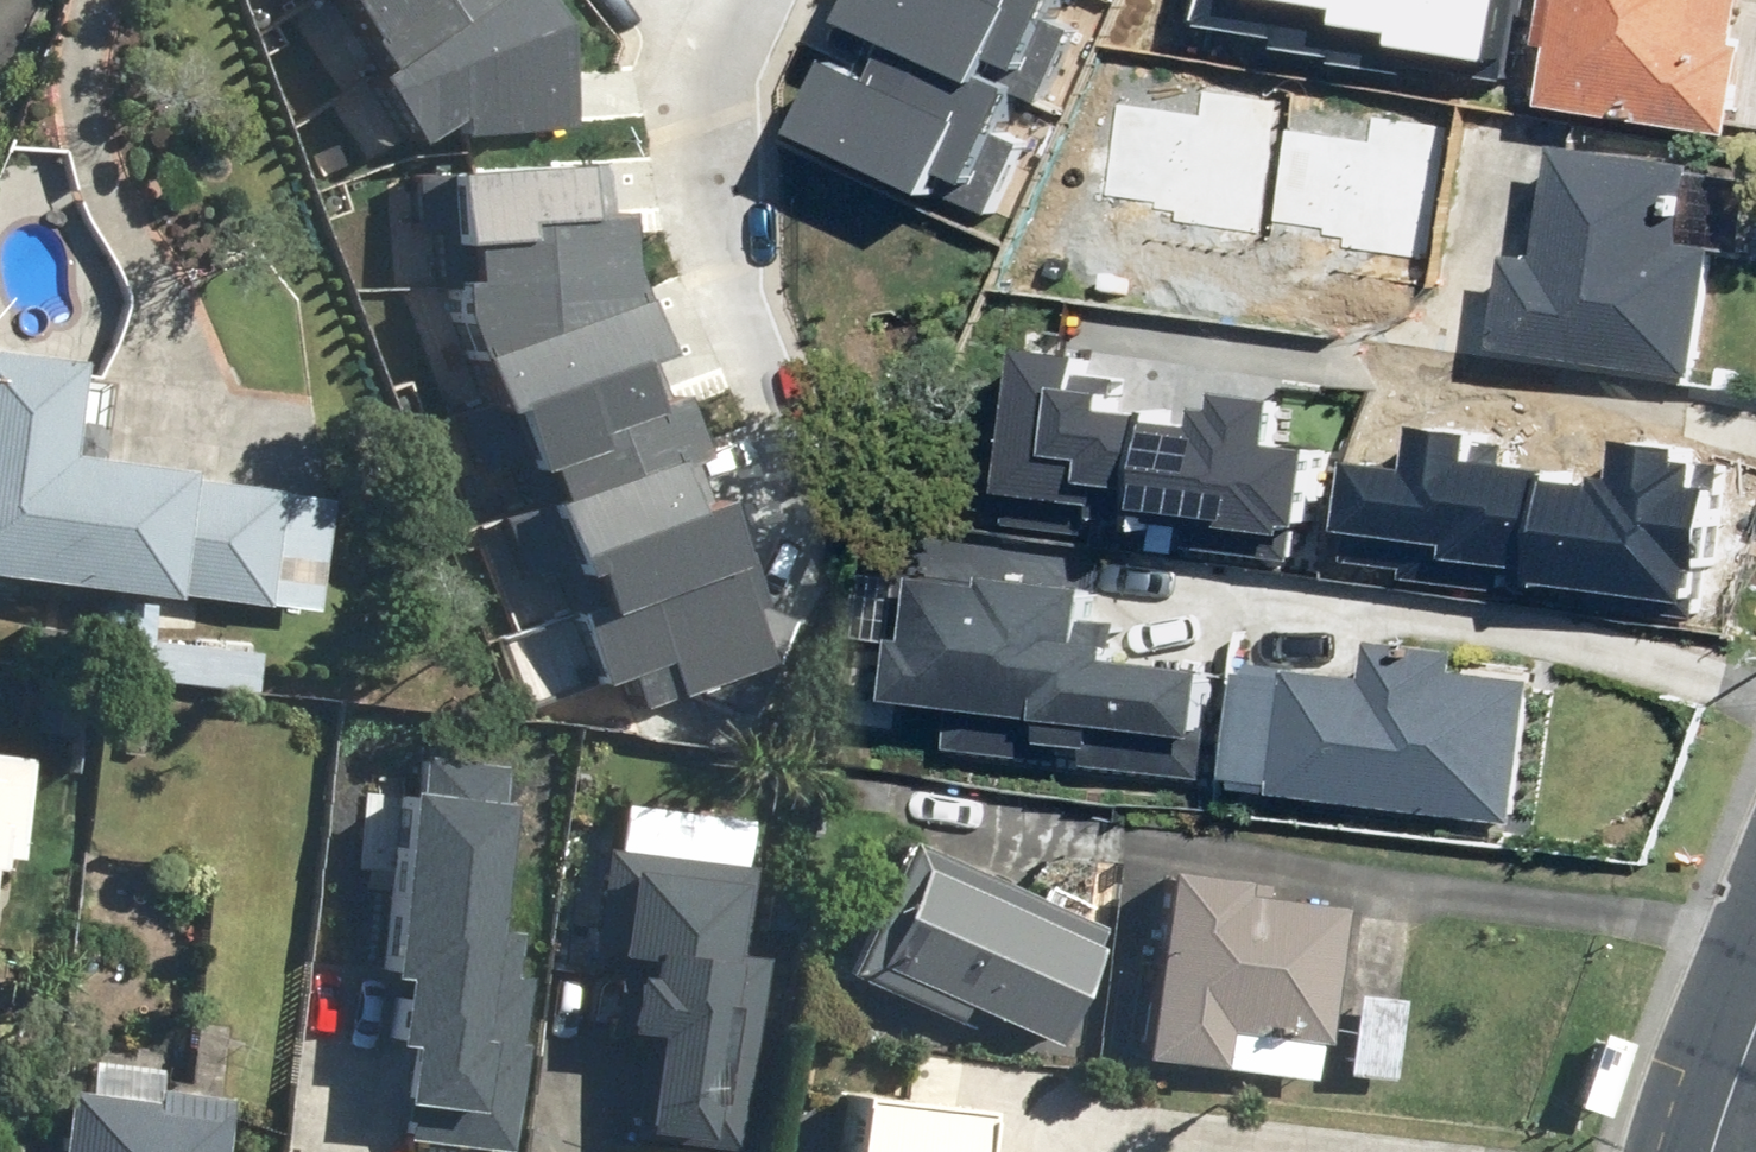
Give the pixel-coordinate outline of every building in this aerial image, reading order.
[(375,69),(475,0),(328,0),(375,69)] [(361,76),(407,144),(444,120),(445,135),(569,128),(562,10),(556,0),(475,0),(375,69),(361,76)] [(869,23),(912,42),(1002,83),(1005,76),(1030,87),(1027,94),(1047,103),(1081,29),(1061,20),(1070,0),(879,0),(869,23)] [(1552,54),(1561,55),(1555,120),(1739,137),(1751,0),(1557,0),(1552,54)] [(1002,83),(912,42),(895,80),(849,60),(816,133),(996,214),(1029,142),(1009,134),(1027,94),(1030,87),(1005,76),(1002,83)] [(1533,256),(1498,251),(1485,343),(1683,371),(1699,253),(1730,257),(1742,172),(1548,145),(1533,256)] [(532,300),(624,294),(607,241),(605,212),(595,213),(592,164),(434,173),(441,286),(446,286),(530,281),(532,300)] [(639,355),(645,353),(624,294),(532,300),(530,281),(446,286),(448,312),(486,409),(494,405),(639,355)] [(1006,353),(986,525),(1284,560),(1296,456),(1257,451),(1263,405),(1205,398),(1201,432),(1085,418),(1088,392),(1059,389),(1062,360),(1006,353)] [(531,469),(541,496),(655,454),(659,463),(677,457),(684,454),(661,394),(653,392),(639,355),(494,405),(519,474),(531,469)] [(63,374),(0,369),(0,590),(256,611),(265,506),(171,498),(172,485),(55,475),(63,374)] [(1332,466),(1318,578),(1521,602),(1536,475),(1453,464),(1456,437),(1403,431),(1398,474),(1332,466)] [(1536,475),(1521,602),(1682,622),(1698,493),(1680,491),(1683,469),(1666,467),(1668,451),(1606,444),(1602,482),(1536,475)] [(655,454),(541,496),(529,500),(558,579),(571,574),(583,606),(586,613),(722,563),(718,553),(698,499),(691,496),(677,457),(659,463),(655,454)] [(727,549),(718,553),(722,563),(586,613),(583,606),(565,613),(592,682),(618,672),(631,705),(666,692),(668,695),(681,690),(743,717),(786,619),(747,602),(727,549)] [(911,703),(907,753),(1193,779),(1198,728),(1183,727),(1188,670),(1107,662),(1110,636),(1064,632),(1069,581),(909,567),(903,623),(884,621),(877,700),(911,703)] [(1354,682),(1230,669),(1217,789),(1497,819),(1513,676),(1438,667),(1440,645),(1359,636),(1354,682)] [(429,758),(396,973),(420,977),(410,1044),(429,1047),(415,1138),(507,1151),(515,1151),(542,981),(517,978),(523,933),(506,930),(525,807),(508,804),(513,771),(429,758)] [(25,764),(0,762),(0,886),(12,888),(25,764)] [(848,984),(958,1030),(963,1019),(1056,1058),(1106,939),(903,854),(848,984)] [(761,964),(748,963),(755,870),(607,859),(599,965),(640,968),(638,995),(619,994),(615,1046),(647,1049),(640,1144),(745,1151),(747,1151),(761,964)] [(1130,1074),(1312,1092),(1315,1055),(1329,1057),(1343,914),(1252,904),(1253,891),(1150,881),(1130,1074)] [(1401,1003),(1347,999),(1341,1087),(1395,1091),(1401,1003)] [(75,1093),(68,1151),(223,1151),(227,1109),(75,1093)] [(1000,1115),(866,1097),(858,1151),(995,1151),(1000,1115)]
